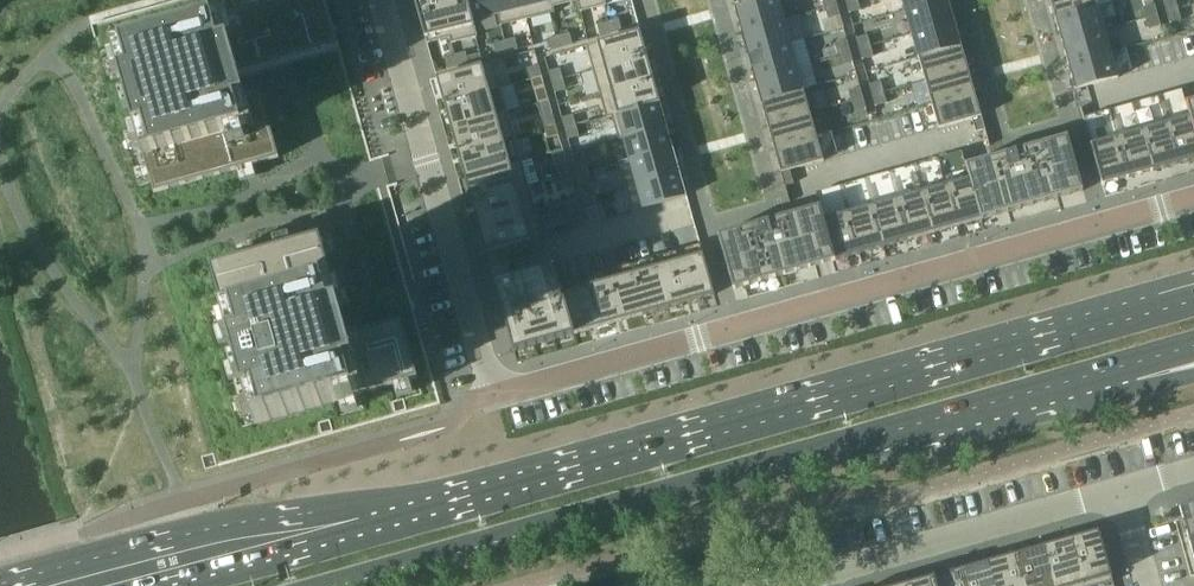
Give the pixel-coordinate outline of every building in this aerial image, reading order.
[(92,25),(95,38),(96,38),(213,454),(202,457),(206,470),(440,404),(380,188),(372,159),(339,45),(340,45),(327,0),(280,0),(238,12),(234,0),(179,0),(92,25)] [(426,38),(427,44),(451,38),(450,32),(442,0),(415,0),(426,38)] [(450,32),(475,26),(473,21),(472,21),(467,0),(442,0),(450,32)] [(472,21),(473,21),(498,15),(495,0),(467,0),(472,21)] [(498,15),(525,8),(523,0),(495,0),(498,15)] [(525,8),(551,2),(551,0),(523,0),(525,8)] [(742,32),(785,20),(779,0),(760,0),(735,7),(742,32)] [(849,13),(861,10),(858,0),(854,0),(846,2),(849,13)] [(906,11),(943,0),(903,0),(906,11)] [(906,11),(912,34),(955,22),(949,0),(943,0),(906,11)] [(1056,18),(1099,6),(1097,0),(1051,0),(1056,18)] [(1179,9),(1176,0),(1169,0),(1164,2),(1167,12),(1179,9)] [(1146,18),(1158,15),(1155,4),(1143,7),(1146,18)] [(841,15),(838,5),(826,8),(829,19),(841,15)] [(1105,30),(1099,6),(1056,18),(1062,42),(1105,30)] [(1167,12),(1170,23),(1182,20),(1179,9),(1167,12)] [(1158,15),(1146,18),(1149,29),(1161,25),(1158,15)] [(619,19),(608,22),(612,34),(622,31),(619,19)] [(791,43),(785,20),(742,32),(748,55),(791,43)] [(608,22),(597,25),(601,37),(612,34),(608,22)] [(912,34),(919,57),(962,45),(955,22),(912,34)] [(1062,42),(1069,65),(1112,53),(1105,30),(1062,42)] [(640,31),(586,46),(593,70),(647,55),(640,31)] [(570,33),(559,36),(562,48),(573,45),(570,33)] [(856,38),(859,49),(871,45),(868,35),(856,38)] [(559,36),(548,39),(551,51),(562,48),(559,36)] [(515,38),(504,41),(508,53),(518,50),(515,38)] [(836,44),(839,55),(851,51),(848,40),(836,44)] [(504,41),(494,44),(497,56),(508,53),(504,41)] [(791,43),(748,55),(755,78),(798,66),(791,43)] [(871,45),(859,49),(862,60),(874,56),(871,45)] [(925,80),(968,68),(962,45),(919,57),(925,80)] [(842,65),(854,62),(851,51),(839,55),(842,65)] [(466,52),(455,55),(458,67),(469,64),(466,52)] [(1119,78),(1112,53),(1069,65),(1076,90),(1119,78)] [(455,55),(444,58),(448,70),(458,67),(455,55)] [(647,55),(593,70),(600,93),(653,79),(647,55)] [(492,62),(436,79),(444,104),(499,88),(492,62)] [(539,66),(527,69),(530,80),(542,76),(539,66)] [(804,89),(798,66),(755,78),(761,102),(804,89)] [(560,68),(548,72),(551,82),(563,79),(560,68)] [(932,104),(975,92),(968,68),(925,80),(932,104)] [(542,76),(530,80),(533,90),(545,87),(542,76)] [(563,79),(551,82),(554,93),(566,90),(563,79)] [(653,79),(600,93),(606,118),(612,116),(612,115),(660,102),(653,79)] [(872,95),(884,92),(881,81),(869,85),(872,95)] [(849,90),(852,101),(864,98),(861,87),(849,90)] [(499,88),(444,104),(451,128),(507,112),(499,88)] [(768,125),(811,113),(804,89),(761,102),(768,125)] [(872,95),(875,106),(887,103),(884,92),(872,95)] [(975,92),(932,104),(939,128),(973,119),(982,116),(975,92)] [(864,98),(852,101),(855,112),(867,108),(864,98)] [(1188,111),(1190,117),(1193,131),(1193,101),(1186,103),(1188,111)] [(612,115),(612,116),(619,140),(624,138),(624,137),(666,125),(660,102),(612,115)] [(507,112),(451,128),(458,153),(514,136),(507,112)] [(811,113),(768,125),(774,148),(817,136),(811,113)] [(553,115),(541,118),(544,129),(556,126),(553,115)] [(574,115),(562,118),(565,129),(577,126),(574,115)] [(986,129),(982,116),(973,119),(976,132),(986,129)] [(1190,117),(1166,123),(1178,164),(1193,160),(1193,131),(1190,117)] [(1142,130),(1153,171),(1178,164),(1166,123),(1142,130)] [(624,137),(624,138),(630,159),(631,160),(673,149),(666,125),(624,137)] [(556,126),(544,129),(547,140),(559,136),(556,126)] [(577,126),(565,129),(568,140),(580,137),(577,126)] [(1117,137),(1129,178),(1153,171),(1142,130),(1117,137)] [(514,136),(458,153),(465,178),(521,161),(514,136)] [(817,136),(774,148),(781,173),(791,170),(824,161),(817,136)] [(994,157),(966,165),(968,173),(970,179),(981,220),(1022,208),(1031,206),(1058,198),(1083,191),(1068,136),(994,157)] [(1091,144),(1103,186),(1129,178),(1117,137),(1091,144)] [(631,160),(630,159),(619,162),(626,186),(680,172),(673,149),(631,160)] [(521,161),(465,178),(472,202),(528,186),(521,161)] [(587,162),(575,165),(578,176),(590,172),(587,162)] [(567,164),(555,168),(558,178),(570,175),(567,164)] [(791,170),(781,173),(785,186),(794,183),(791,170)] [(590,172),(578,176),(581,186),(593,183),(590,172)] [(680,172),(626,186),(633,211),(687,196),(680,172)] [(570,175),(558,178),(561,189),(573,186),(570,175)] [(946,186),(957,227),(981,220),(970,179),(946,186)] [(528,186),(472,202),(479,226),(535,210),(528,186)] [(921,192),(933,233),(957,227),(946,186),(921,192)] [(921,192),(897,199),(909,240),(933,233),(921,192)] [(596,196),(584,199),(587,210),(599,207),(596,196)] [(884,247),(909,240),(897,199),(873,206),(884,247)] [(577,200),(565,203),(568,214),(580,211),(577,200)] [(832,262),(836,261),(824,220),(823,214),(821,206),(817,207),(809,209),(801,212),(793,214),(719,235),(731,279),(733,287),(734,290),(736,289),(744,287),(750,285),(759,282),(816,266),(824,264),(832,262)] [(873,206),(849,213),(860,254),(884,247),(873,206)] [(535,210),(479,226),(487,253),(543,236),(535,210)] [(849,213),(824,220),(836,261),(860,254),(849,213)] [(703,254),(678,261),(690,303),(715,296),(703,254)] [(678,261),(655,267),(667,309),(690,303),(678,261)] [(509,262),(491,267),(494,279),(513,274),(509,262)] [(556,266),(495,283),(514,353),(574,336),(562,294),(563,293),(556,266)] [(655,267),(632,274),(644,316),(667,309),(655,267)] [(632,274),(608,281),(620,322),(644,316),(632,274)] [(608,281),(585,287),(597,329),(620,322),(608,281)] [(563,293),(562,294),(574,336),(597,329),(585,287),(563,293)] [(1180,508),(1181,510),(1183,518),(1193,558),(1193,504),(1192,504),(1182,507),(1180,508)] [(1071,539),(1084,585),(1096,585),(1113,581),(1099,531),(1071,539)] [(1044,546),(1055,585),(1084,585),(1071,539),(1044,546)] [(1016,554),(1025,585),(1055,585),(1044,546),(1016,554)] [(989,561),(995,585),(1025,585),(1016,554),(989,561)] [(961,570),(966,585),(995,585),(989,561),(961,570)] [(934,577),(937,585),(966,585),(961,570),(934,577)] [(909,584),(910,585),(937,585),(934,577),(909,584)]
